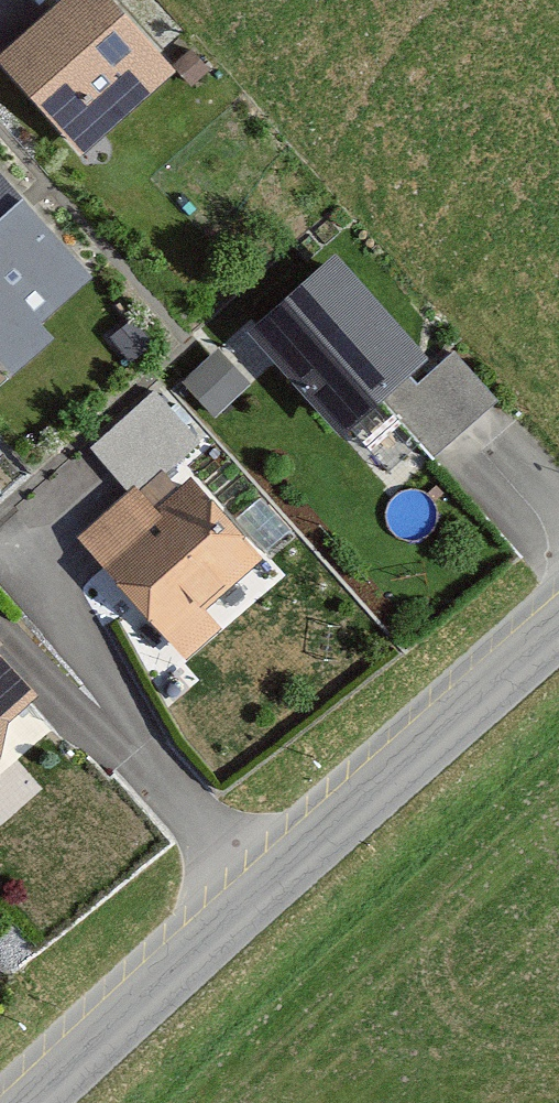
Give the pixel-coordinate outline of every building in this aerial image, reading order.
[(103,0),(83,0),(7,71),(92,161),(178,80),(103,0)] [(0,171),(0,367),(5,373),(53,334),(35,314),(89,271),(0,171)] [(442,362),(339,253),(249,336),(350,444),(385,412),(434,465),(503,400),(455,350),(442,362)] [(235,392),(206,359),(177,384),(206,417),(235,392)] [(172,435),(145,409),(117,439),(144,464),(172,435)] [(269,564),(200,479),(157,513),(138,489),(82,534),(185,660),(227,626),(214,610),(269,564)] [(0,646),(0,754),(12,753),(17,717),(44,692),(0,646)]
